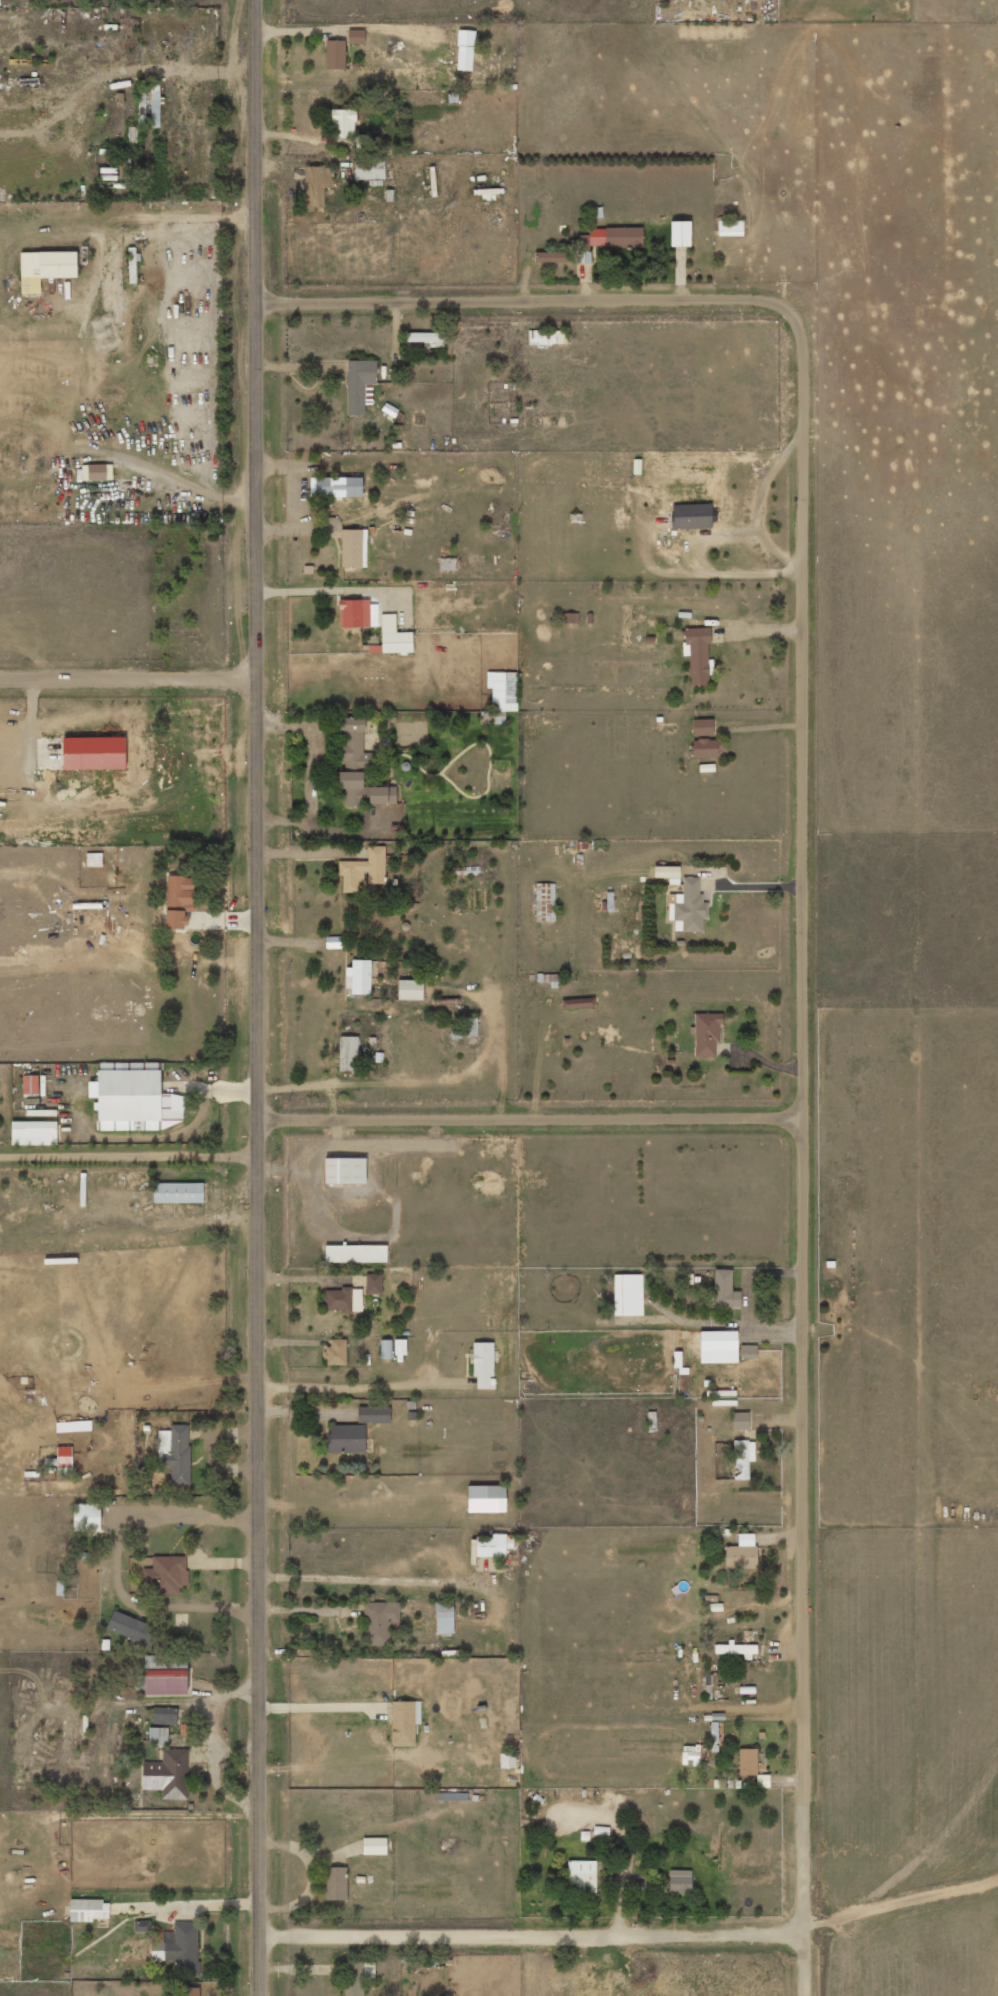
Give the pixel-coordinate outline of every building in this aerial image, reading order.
[(364,30),(348,30),(347,43),(364,44),(364,30)] [(473,30),(457,30),(456,70),(472,71),(473,30)] [(345,40),(326,40),(326,69),(345,69),(345,40)] [(326,110),(326,122),(331,122),(331,136),(355,136),(354,109),(326,110)] [(370,134),(356,134),(355,149),(370,149),(370,134)] [(384,179),(384,158),(354,159),(354,180),(384,179)] [(305,207),(324,207),(324,187),(332,187),(332,166),(304,167),(305,207)] [(742,220),(717,221),(718,236),(743,235),(742,220)] [(689,246),(689,221),(670,221),(670,246),(689,246)] [(642,228),(589,228),(589,247),(642,247),(642,228)] [(590,262),(589,234),(578,235),(579,263),(590,262)] [(39,278),(77,277),(76,251),(20,252),(21,293),(39,293),(39,278)] [(570,252),(535,252),(534,262),(569,262),(570,252)] [(528,345),(565,344),(565,330),(528,330),(528,345)] [(449,333),(407,332),(406,342),(449,343),(449,333)] [(346,415),(364,415),(364,403),(372,403),(372,384),(376,384),(376,360),(347,360),(346,415)] [(112,465),(82,464),(82,480),(111,480),(112,465)] [(361,477),(309,478),(310,497),(362,497),(361,477)] [(672,529),(711,528),(711,504),(671,505),(672,529)] [(364,567),(365,530),(341,529),(340,567),(364,567)] [(370,599),(339,600),(339,627),(370,627),(370,599)] [(578,613),(561,613),(562,623),(578,623),(578,613)] [(395,614),(381,614),(381,652),(412,652),(412,632),(396,633),(395,614)] [(708,628),(683,628),(683,655),(689,655),(690,685),(709,685),(708,628)] [(517,711),(516,672),(491,673),(492,711),(517,711)] [(364,718),(337,717),(336,735),(340,735),(340,761),(345,761),(344,770),(372,771),(373,753),(363,752),(364,718)] [(693,735),(713,735),(713,719),(693,719),(693,735)] [(692,757),(720,757),(720,739),(692,739),(692,757)] [(396,805),(395,786),(363,787),(362,772),(338,772),(339,789),(344,789),(345,805),(396,805)] [(384,846),(367,846),(367,861),(338,861),(338,874),(342,874),(342,893),(358,893),(357,880),(366,880),(366,884),(384,884),(384,846)] [(678,867),(653,866),(653,877),(678,877),(678,867)] [(166,910),(193,910),(194,876),(167,876),(166,910)] [(702,931),(702,919),(707,918),(707,903),(700,903),(700,877),(682,877),(682,894),(668,894),(668,921),(674,921),(674,931),(702,931)] [(554,883),(534,884),(535,921),(555,921),(554,883)] [(186,911),(166,911),(166,928),(186,928),(186,911)] [(370,992),(370,960),(352,960),(352,968),(345,968),(345,992),(370,992)] [(423,980),(398,980),(397,999),(422,1000),(423,980)] [(594,1008),(593,998),(562,999),(562,1009),(594,1008)] [(694,1056),(717,1056),(717,1025),(722,1025),(723,1014),(694,1013),(694,1056)] [(476,1018),(464,1017),(464,1036),(476,1036),(476,1018)] [(338,1070),(357,1071),(358,1037),(339,1036),(338,1070)] [(184,1129),(184,1095),(160,1095),(160,1063),(98,1063),(98,1129),(184,1129)] [(22,1076),(23,1094),(38,1094),(38,1075),(22,1076)] [(12,1145),(56,1145),(56,1121),(12,1122),(12,1145)] [(366,1158),(324,1158),(324,1183),(365,1184),(366,1158)] [(203,1183),(153,1183),(153,1203),(203,1203),(203,1183)] [(324,1246),(324,1263),(387,1262),(387,1245),(324,1246)] [(732,1269),(713,1269),(713,1309),(740,1309),(740,1291),(731,1291),(732,1269)] [(381,1273),(365,1274),(366,1295),(381,1294),(381,1273)] [(614,1315),(642,1315),(642,1274),(613,1274),(614,1315)] [(361,1289),(324,1289),(325,1313),(362,1312),(361,1289)] [(699,1332),(700,1363),(737,1363),(736,1331),(699,1332)] [(346,1339),(330,1339),(330,1346),(324,1347),(325,1366),(346,1365),(346,1339)] [(380,1340),(380,1359),(391,1359),(391,1339),(380,1340)] [(395,1355),(406,1355),(406,1339),(394,1340),(395,1355)] [(472,1377),(476,1377),(476,1389),(494,1389),(495,1378),(493,1378),(493,1343),(473,1342),(472,1377)] [(389,1407),(357,1407),(357,1422),(389,1423),(389,1407)] [(749,1429),(748,1412),(731,1413),(732,1430),(749,1429)] [(190,1425),(170,1425),(170,1431),(160,1431),(159,1466),(170,1466),(170,1484),(189,1485),(190,1425)] [(365,1453),(364,1425),(328,1425),(329,1453),(365,1453)] [(733,1480),(748,1479),(748,1461),(754,1461),(754,1441),(733,1441),(733,1480)] [(71,1446),(57,1446),(57,1473),(71,1473),(71,1446)] [(505,1512),(505,1485),(467,1486),(467,1512),(505,1512)] [(74,1531),(100,1531),(100,1504),(73,1504),(74,1531)] [(755,1534),(737,1534),(738,1546),(724,1546),(725,1569),(756,1568),(755,1534)] [(475,1557),(505,1557),(505,1549),(512,1549),(513,1536),(476,1535),(475,1557)] [(77,1567),(85,1567),(85,1560),(89,1560),(89,1552),(76,1553),(77,1567)] [(180,1595),(181,1586),(186,1586),(187,1556),(152,1556),(152,1568),(143,1568),(143,1585),(155,1586),(155,1594),(180,1595)] [(454,1634),(453,1601),(435,1602),(436,1634),(454,1634)] [(399,1602),(364,1602),(364,1646),(389,1646),(389,1637),(400,1636),(399,1602)] [(106,1629),(152,1647),(160,1629),(113,1610),(106,1629)] [(754,1645),(714,1645),(714,1654),(743,1653),(743,1660),(754,1659),(754,1645)] [(144,1670),(145,1695),(187,1694),(186,1669),(144,1670)] [(414,1702),(391,1702),(391,1746),(415,1746),(414,1702)] [(176,1724),(176,1708),(153,1707),(153,1724),(176,1724)] [(148,1746),(167,1747),(167,1728),(149,1728),(148,1746)] [(142,1789),(161,1790),(161,1799),(187,1800),(188,1749),(162,1749),(162,1762),(143,1762),(142,1789)] [(757,1749),(738,1749),(739,1775),(757,1775),(757,1749)] [(500,1768),(516,1768),(515,1753),(499,1754),(500,1768)] [(363,1855),(386,1855),(386,1838),(362,1838),(363,1855)] [(567,1893),(595,1893),(596,1861),(568,1861),(567,1893)] [(345,1867),(324,1867),(325,1900),(346,1900),(345,1867)] [(691,1870),(669,1870),(669,1893),(691,1893),(691,1870)] [(70,1920),(108,1921),(109,1900),(70,1900),(70,1920)] [(149,1921),(133,1921),(134,1932),(149,1931),(149,1921)] [(125,1942),(125,1962),(173,1962),(173,1974),(197,1974),(197,1922),(173,1922),(173,1932),(162,1932),(162,1942),(125,1942)] [(200,1988),(182,1987),(182,1995),(199,1995),(200,1988)]
